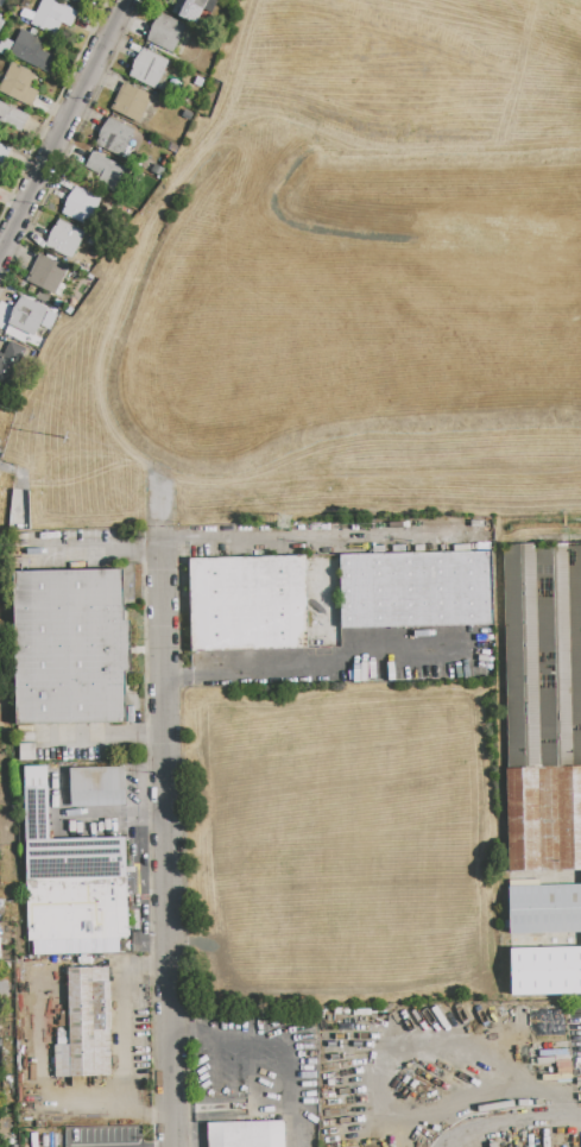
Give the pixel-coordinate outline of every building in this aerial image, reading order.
[(30,25),(42,0),(53,0),(77,12),(70,29),(62,24),(55,37),(30,25)] [(176,1),(173,0),(215,0),(217,1),(211,14),(203,11),(196,25),(170,13),(176,1)] [(160,13),(187,26),(172,55),(146,42),(152,26),(160,13)] [(21,29),(44,40),(40,49),(56,57),(48,74),(8,53),(21,29)] [(143,49),(169,62),(154,90),(128,77),(134,62),(143,49)] [(31,108),(0,93),(0,87),(12,62),(37,75),(30,88),(38,93),(31,108)] [(124,82),(152,96),(139,124),(110,109),(124,82)] [(20,131),(0,120),(0,101),(29,115),(20,131)] [(109,118),(135,130),(121,159),(95,146),(100,130),(109,118)] [(91,152),(131,170),(119,195),(95,184),(99,177),(83,170),(91,152)] [(75,185),(102,198),(88,227),(62,214),(67,200),(75,185)] [(59,219),(84,232),(70,260),(45,248),(50,233),(59,219)] [(38,253),(69,269),(63,281),(64,282),(56,298),(25,283),(33,267),(31,267),(38,253)] [(21,296),(48,309),(46,310),(58,315),(50,332),(38,327),(33,338),(7,324),(13,309),(21,296)] [(7,391),(0,388),(0,352),(4,354),(10,341),(26,348),(7,391)] [(504,544),(580,543),(580,870),(507,871),(506,769),(507,769),(504,544)] [(339,555),(492,553),(493,625),(340,628),(339,555)] [(188,559),(305,556),(308,650),(189,651),(188,559)] [(13,573),(124,571),(125,622),(130,622),(131,670),(125,670),(126,724),(15,725),(13,573)] [(19,760),(34,760),(34,743),(18,743),(19,760)] [(25,767),(48,765),(49,839),(126,838),(127,939),(119,939),(119,954),(33,956),(32,941),(27,941),(25,767)] [(70,769),(124,768),(125,806),(70,806),(70,769)] [(509,887),(580,886),(580,933),(510,934),(509,887)] [(510,949),(580,947),(580,995),(511,996),(510,949)] [(68,968),(108,968),(110,1077),(69,1077),(69,1083),(56,1083),(55,1046),(69,1045),(68,968)] [(284,1123),(285,1146),(208,1146),(208,1124),(284,1123)]
